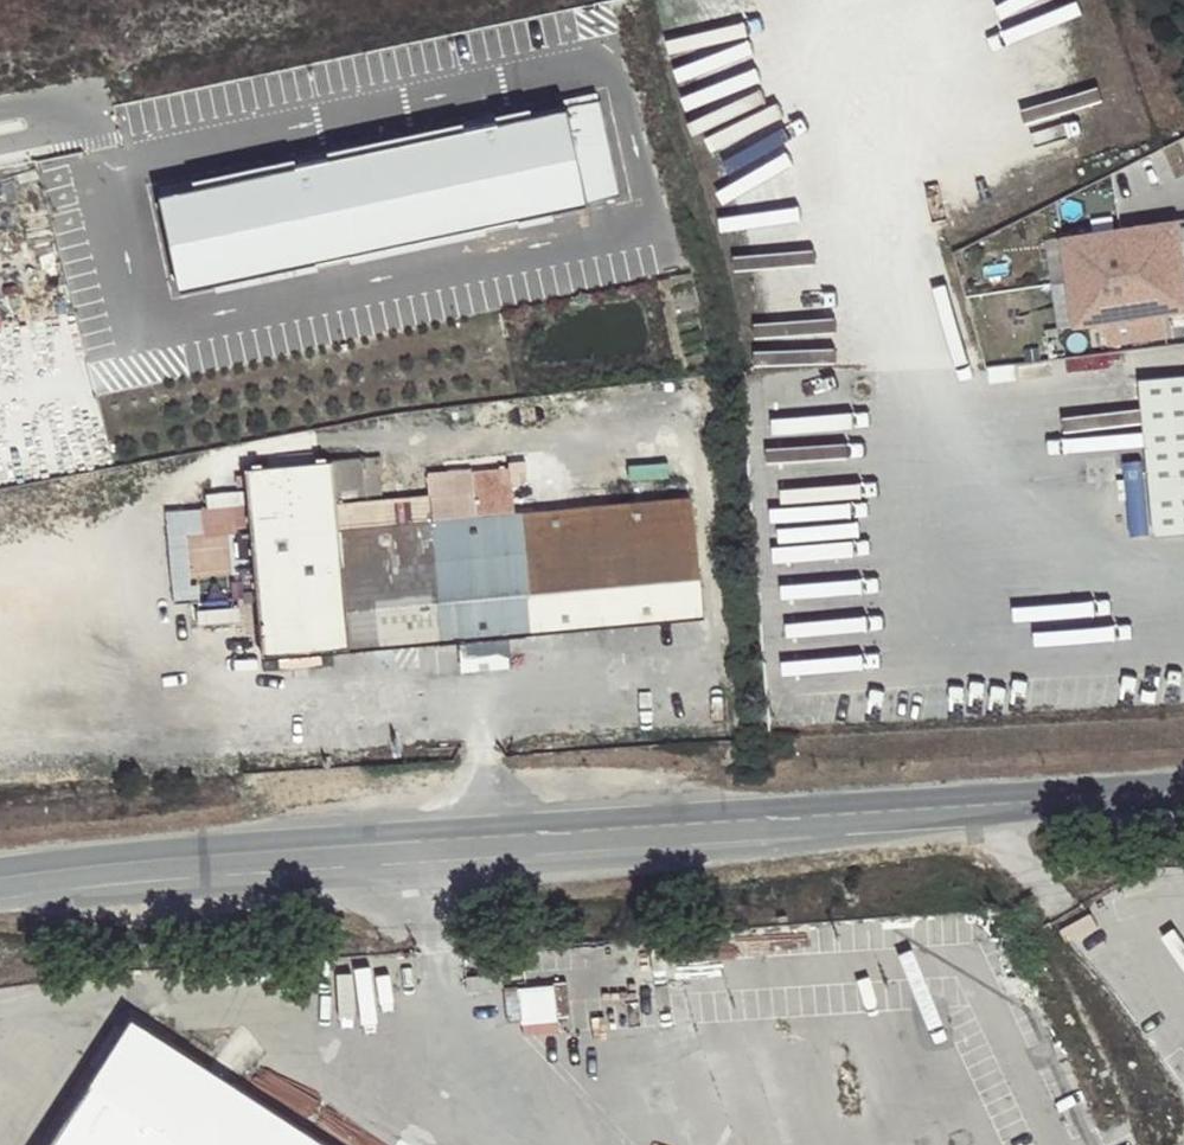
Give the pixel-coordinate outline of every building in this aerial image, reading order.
[(561,100),(158,188),(179,283),(583,198),(561,100)] [(1108,343),(1167,334),(1164,310),(1183,307),(1183,250),(1182,239),(1183,239),(1183,231),(1182,216),(1108,227),(1062,235),(1075,324),(1104,319),(1108,343)] [(1183,443),(1183,374),(1140,378),(1146,447),(1183,443)] [(1146,447),(1155,535),(1183,533),(1183,443),(1146,447)] [(473,490),(337,502),(336,496),(365,493),(361,455),(243,467),(261,654),(702,613),(690,494),(476,515),(473,490)] [(1130,536),(1147,535),(1141,460),(1123,461),(1130,536)] [(167,507),(170,572),(189,571),(191,595),(245,592),(240,504),(167,507)] [(131,1015),(47,1144),(330,1144),(131,1015)]
